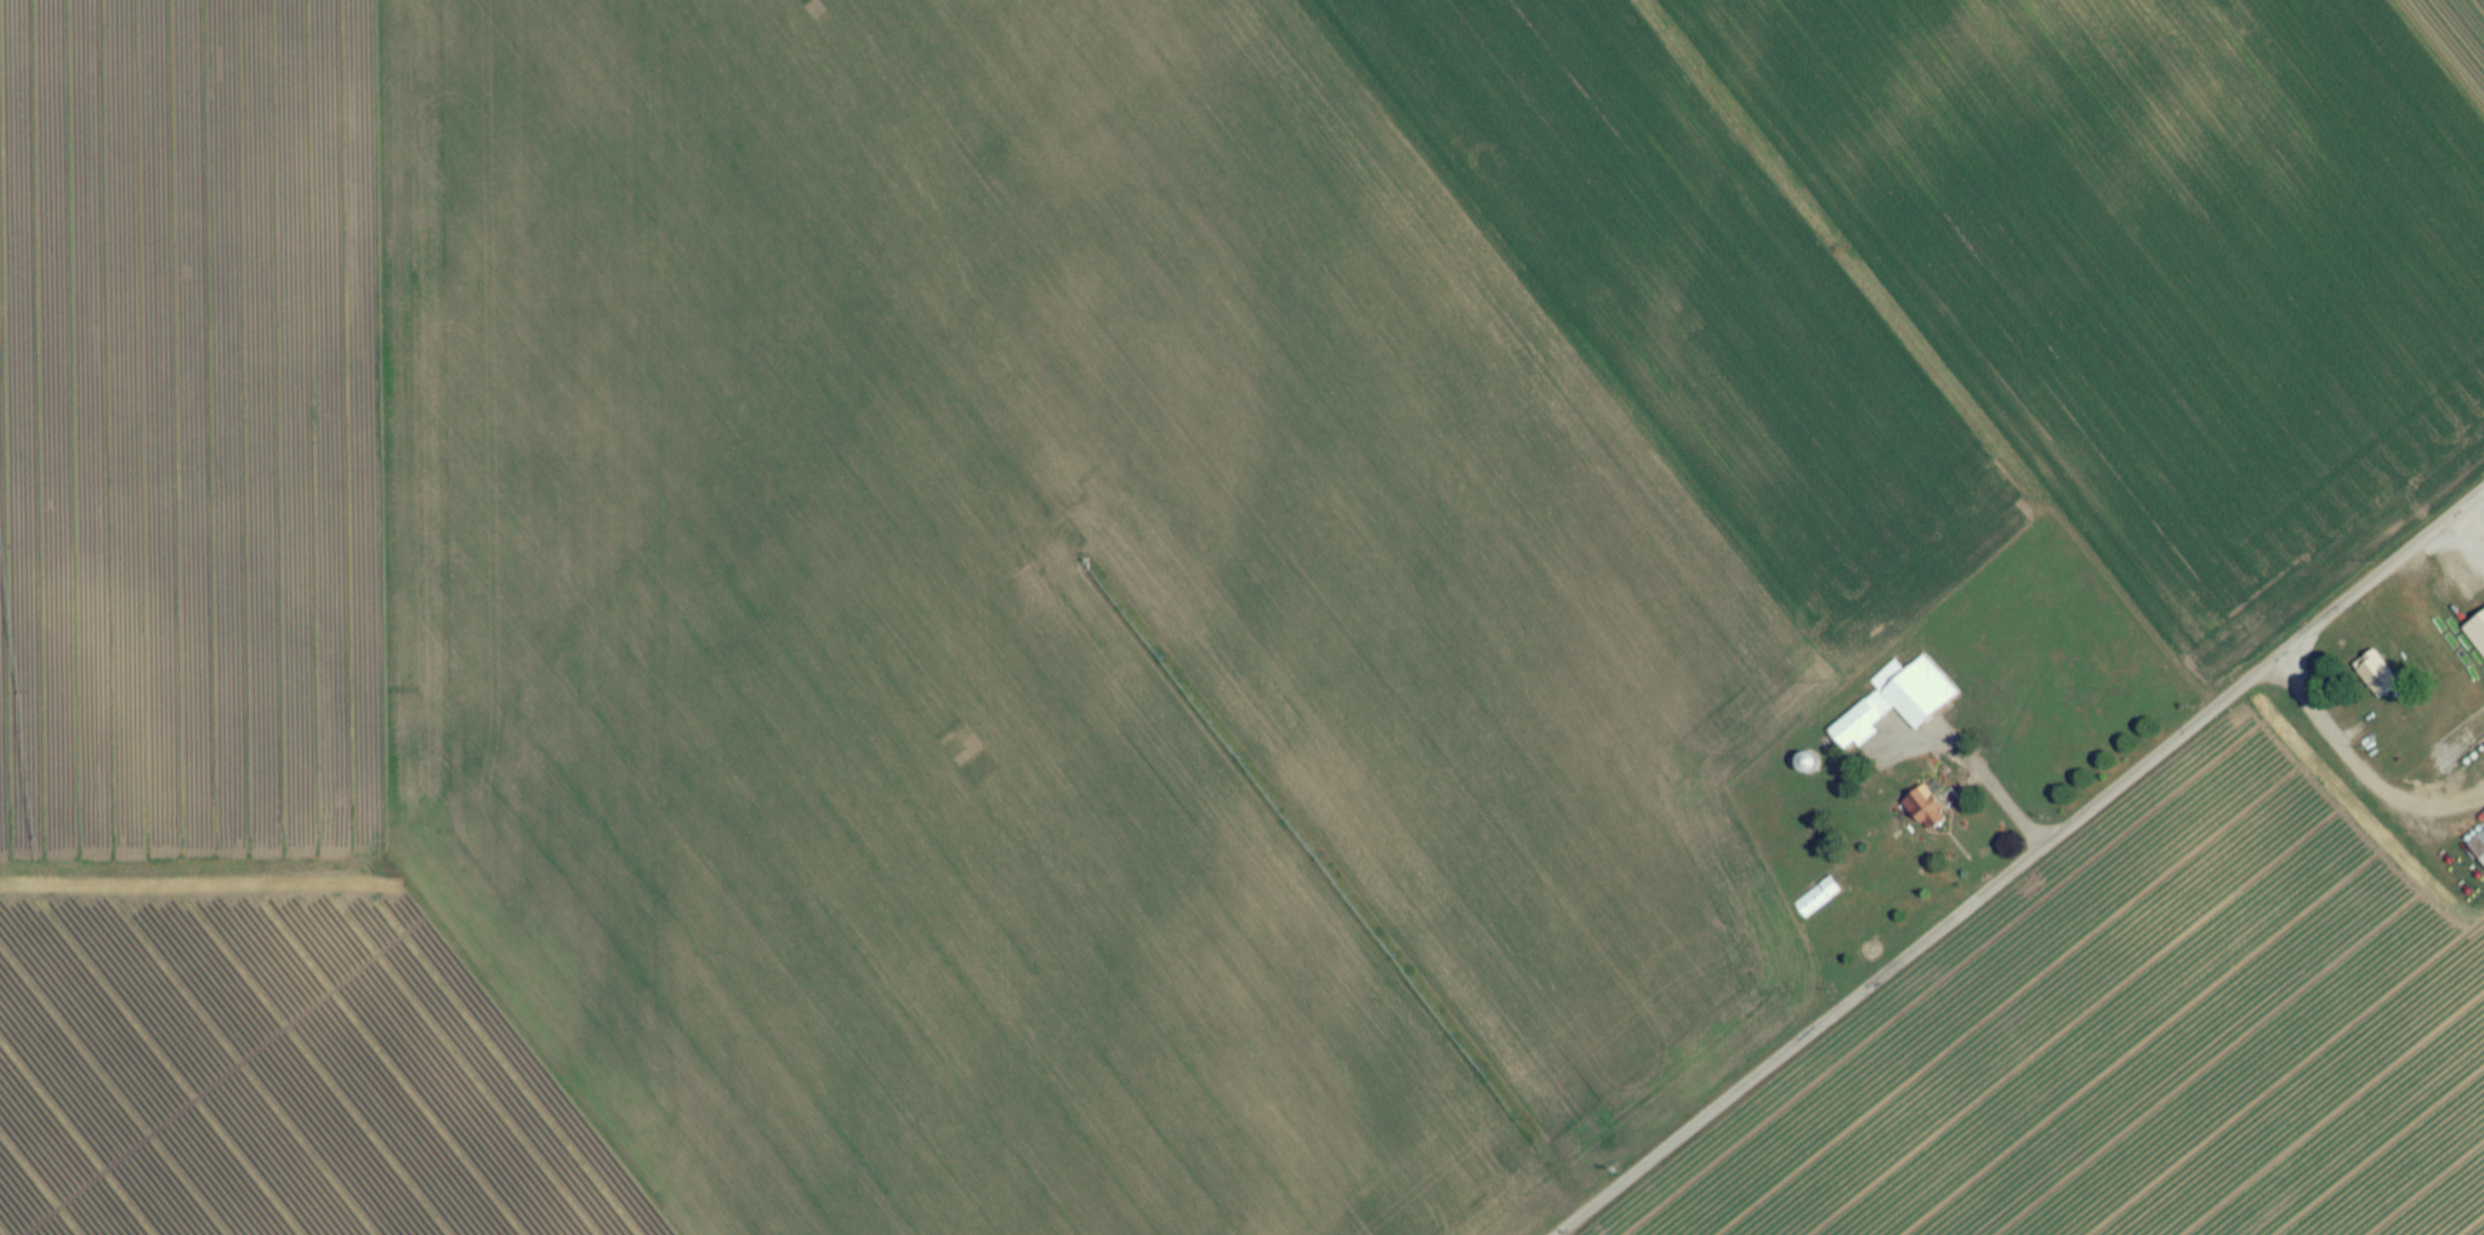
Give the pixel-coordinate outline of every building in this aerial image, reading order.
[(2465,637),(2483,663),(2483,623),(2465,637)] [(2401,692),(2376,658),(2354,674),(2379,708),(2401,692)] [(1830,740),(1846,759),(1856,752),(1860,757),(1879,741),(1875,735),(1897,717),(1916,740),(1959,704),(1926,664),(1906,680),(1897,669),(1871,690),(1879,699),(1830,740)] [(1796,771),(1808,783),(1821,770),(1809,758),(1796,771)] [(1903,813),(1931,842),(1953,821),(1924,792),(1903,813)] [(2469,853),(2483,871),(2483,840),(2469,853)] [(1843,901),(1833,885),(1795,912),(1805,927),(1843,901)]
